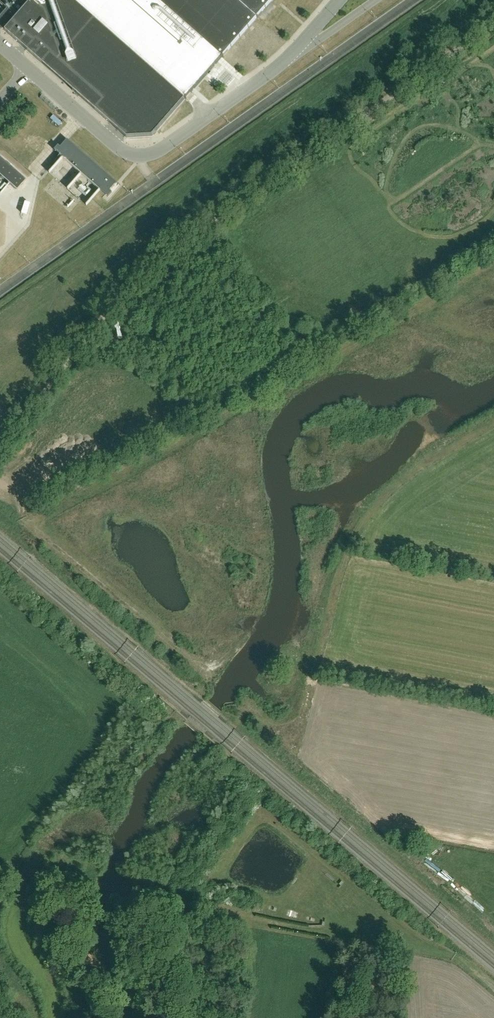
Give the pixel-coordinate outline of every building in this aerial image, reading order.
[(5,12),(0,17),(0,26),(65,84),(66,83),(73,89),(73,90),(87,103),(127,138),(153,136),(185,99),(258,17),(271,1),(272,0),(0,0),(0,7),(5,12)] [(62,110),(58,113),(66,121),(70,117),(62,110)] [(108,197),(119,185),(65,137),(55,150),(108,197)] [(27,180),(0,156),(0,174),(18,190),(27,180)]
